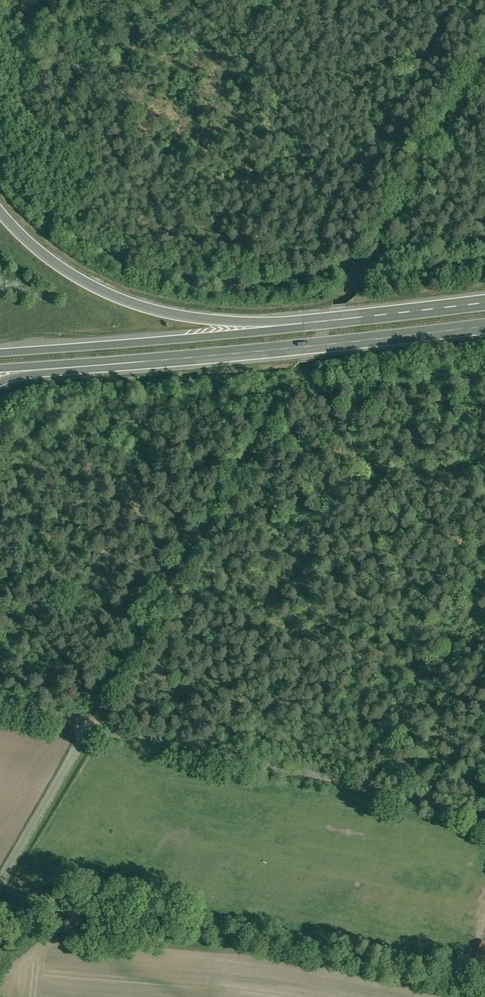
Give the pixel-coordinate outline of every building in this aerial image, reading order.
[(478,952),(474,961),(484,965),(484,955),(478,952)]
